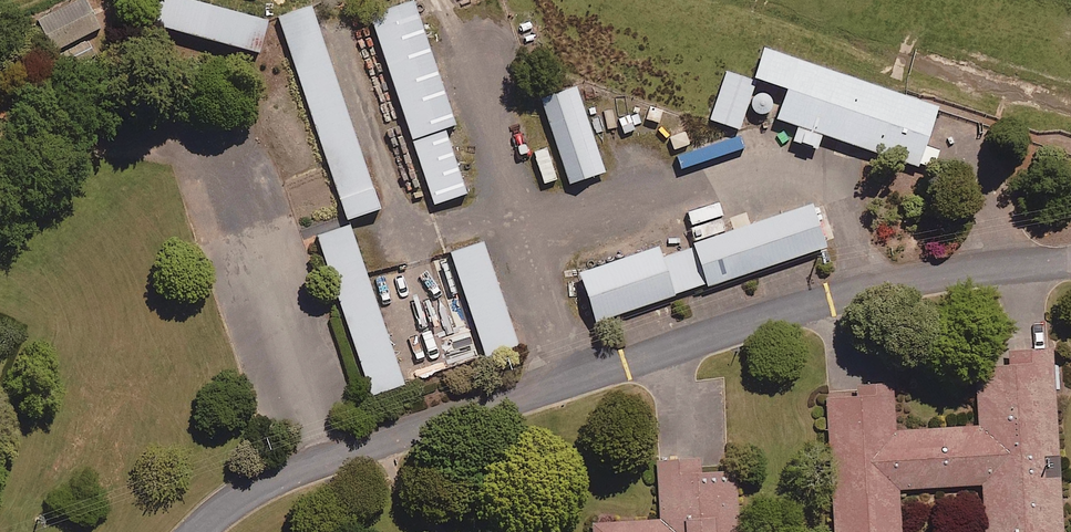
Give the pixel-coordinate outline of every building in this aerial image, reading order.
[(86,0),(78,0),(38,21),(53,51),(99,27),(86,0)] [(249,21),(255,0),(181,0),(249,21)] [(361,190),(394,178),(332,0),(294,0),(361,190)] [(448,178),(476,168),(453,102),(466,98),(431,0),(386,0),(448,178)] [(946,83),(772,23),(752,80),(925,141),(946,83)] [(594,61),(558,74),(586,155),(622,142),(594,61)] [(771,96),(754,93),(751,112),(768,115),(771,96)] [(818,175),(701,219),(719,266),(836,221),(818,175)] [(365,207),(331,218),(385,371),(419,359),(365,207)] [(496,218),(466,228),(503,335),(533,324),(496,218)] [(586,250),(604,296),(687,265),(669,218),(586,250)] [(1065,327),(986,333),(991,403),(914,409),(909,338),(840,343),(854,531),(1070,531),(1070,407),(1065,327)] [(750,441),(665,447),(669,492),(604,497),(607,531),(757,531),(750,441)]
